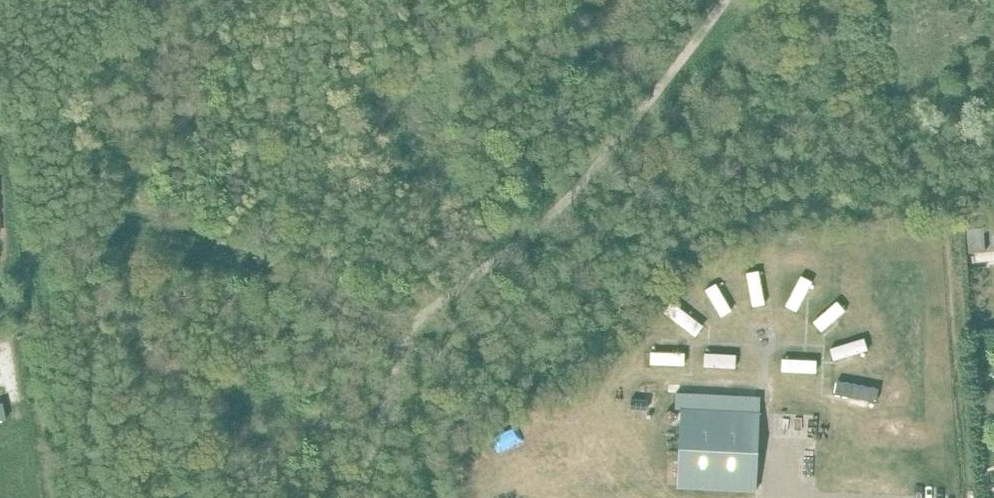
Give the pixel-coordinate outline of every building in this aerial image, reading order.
[(960,224),(960,228),(965,229),(968,253),(984,252),(983,227),(981,227),(981,223),(960,224)] [(680,408),(674,487),(752,493),(758,414),(680,408)] [(670,411),(665,414),(665,419),(670,422),(676,418),(676,415),(670,411)]
